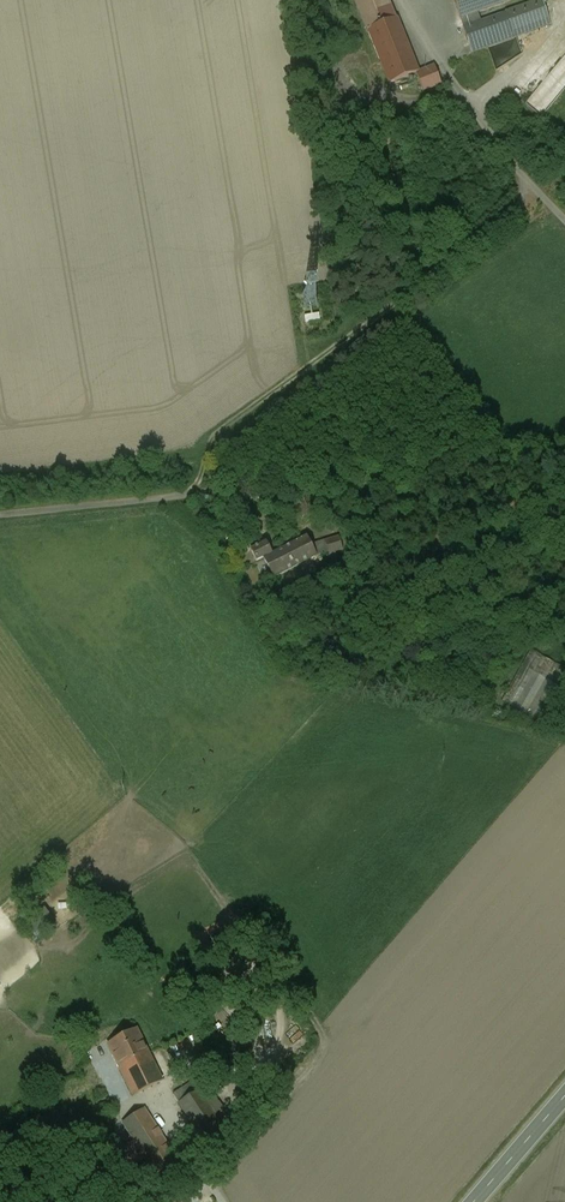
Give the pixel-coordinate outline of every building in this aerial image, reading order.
[(380,0),(346,0),(374,80),(404,69),(380,0)] [(468,78),(513,62),(505,41),(541,28),(531,1),(511,8),(508,0),(441,0),(468,78)] [(529,104),(545,116),(564,90),(564,57),(529,104)] [(307,321),(325,317),(324,311),(306,315),(307,321)] [(310,546),(306,537),(293,544),(273,554),(265,558),(275,578),(316,557),(310,546)] [(339,537),(325,541),(329,553),(329,555),(336,553),(343,550),(339,537)] [(325,541),(310,546),(316,557),(329,553),(325,541)] [(266,543),(251,551),(257,562),(265,558),(273,554),(266,543)] [(530,649),(502,702),(537,720),(564,673),(564,668),(530,649)] [(149,1053),(137,1030),(108,1044),(134,1096),(163,1081),(149,1053)] [(211,1121),(195,1095),(180,1104),(196,1130),(211,1121)] [(156,1174),(177,1161),(144,1110),(123,1123),(156,1174)]
